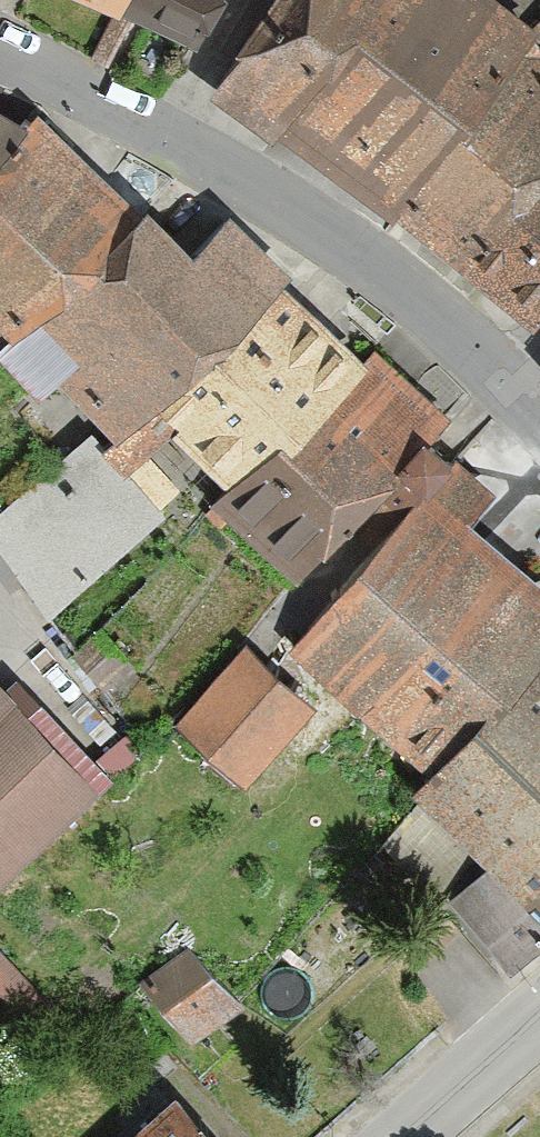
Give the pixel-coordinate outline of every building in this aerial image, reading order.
[(119,14),(125,4),(127,0),(90,0),(119,14)] [(125,4),(188,38),(208,0),(127,0),(125,4)] [(282,122),(380,0),(275,0),(213,89),(270,137),(282,122)] [(393,209),(528,25),(494,0),(380,0),(282,122),(393,209)] [(528,25),(539,54),(539,16),(528,25)] [(466,268),(539,189),(539,54),(528,25),(393,209),(466,268)] [(26,128),(0,114),(0,160),(26,128)] [(140,212),(38,115),(26,128),(0,160),(0,325),(9,334),(140,212)] [(539,294),(539,189),(466,268),(515,315),(539,294)] [(287,278),(233,215),(194,251),(148,205),(140,212),(9,334),(0,344),(0,353),(38,393),(56,374),(117,433),(287,278)] [(287,278),(117,433),(108,443),(132,471),(174,427),(228,486),(367,360),(287,278)] [(380,494),(428,439),(449,417),(377,348),(367,360),(228,486),(213,498),(326,602),(401,512),(380,494)] [(108,443),(96,430),(0,512),(0,550),(52,610),(167,511),(132,471),(108,443)] [(448,457),(428,439),(380,494),(401,512),(448,457)] [(539,650),(539,582),(469,520),(497,491),(452,451),(448,457),(401,512),(326,602),(291,644),(430,769),(539,650)] [(247,781),(314,705),(245,644),(178,720),(247,781)] [(511,965),(539,940),(539,650),(430,769),(412,788),(488,862),(449,897),(511,965)] [(0,698),(9,690),(0,681),(0,699),(0,698)] [(93,794),(0,698),(0,699),(0,883),(93,794)] [(194,1042),(239,1007),(189,944),(145,979),(194,1042)] [(174,1093),(126,1136),(215,1136),(174,1093)]
